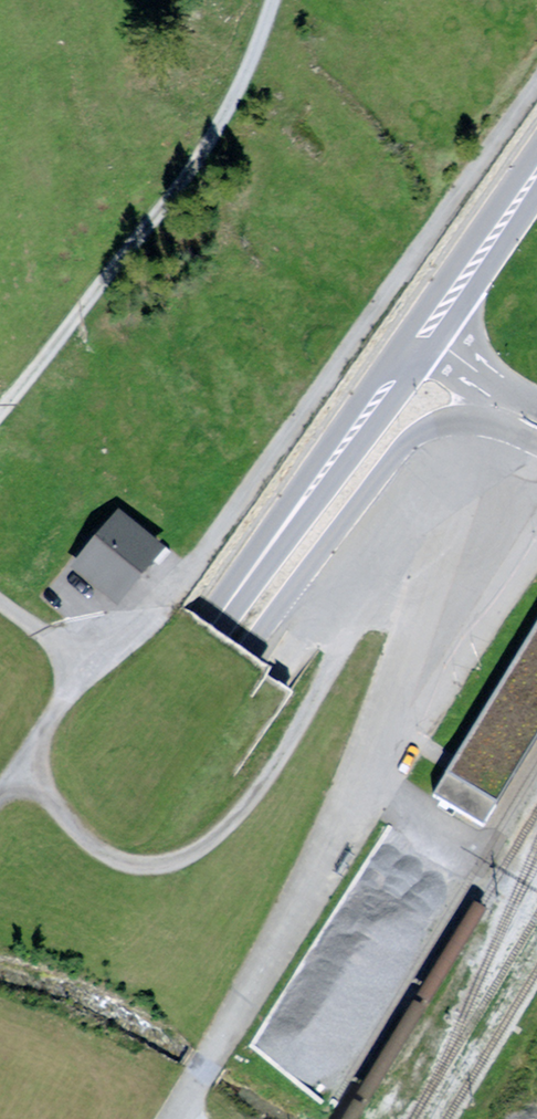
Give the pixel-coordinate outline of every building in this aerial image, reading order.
[(166,548),(118,509),(93,540),(70,567),(118,606),(166,548)] [(432,794),(452,806),(483,825),(536,736),(536,623),(432,794)]
